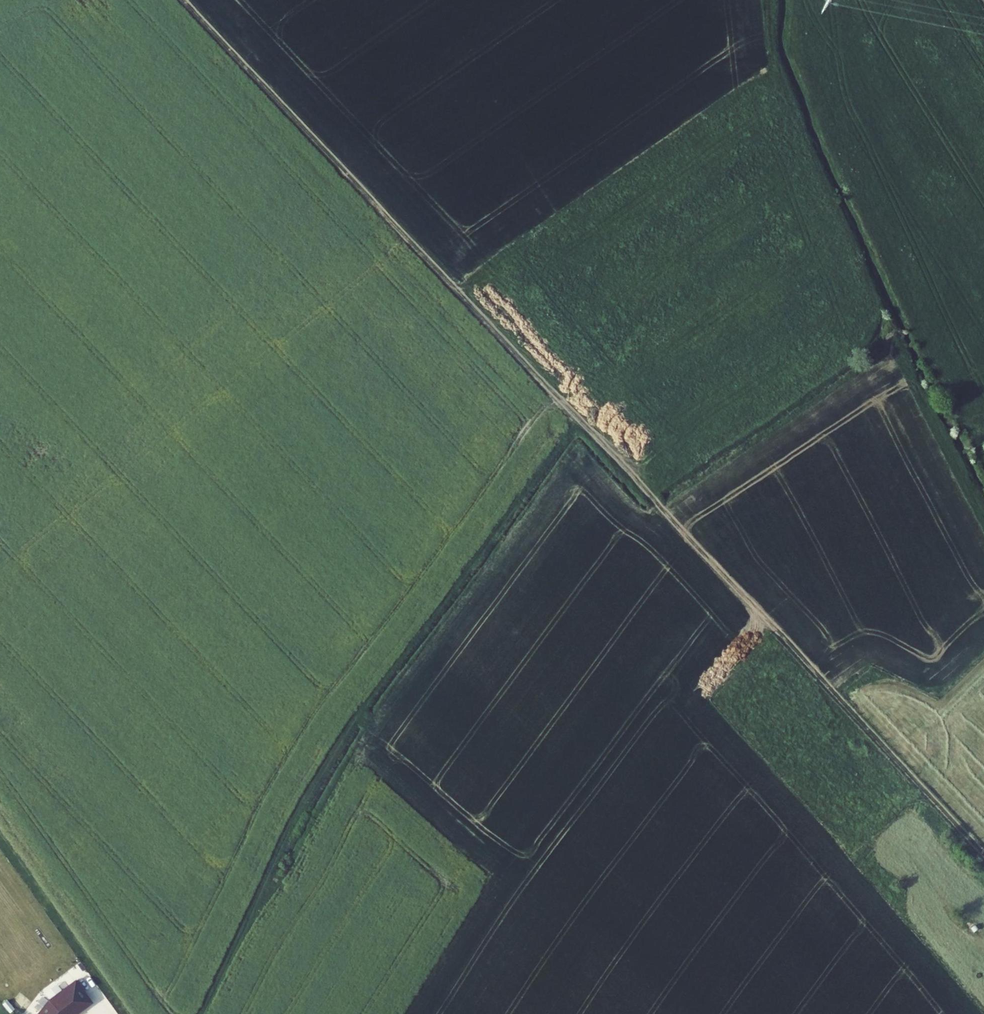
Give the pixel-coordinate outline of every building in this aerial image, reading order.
[(70,984),(44,1004),(36,1013),(74,1013),(86,1004),(70,984)]
